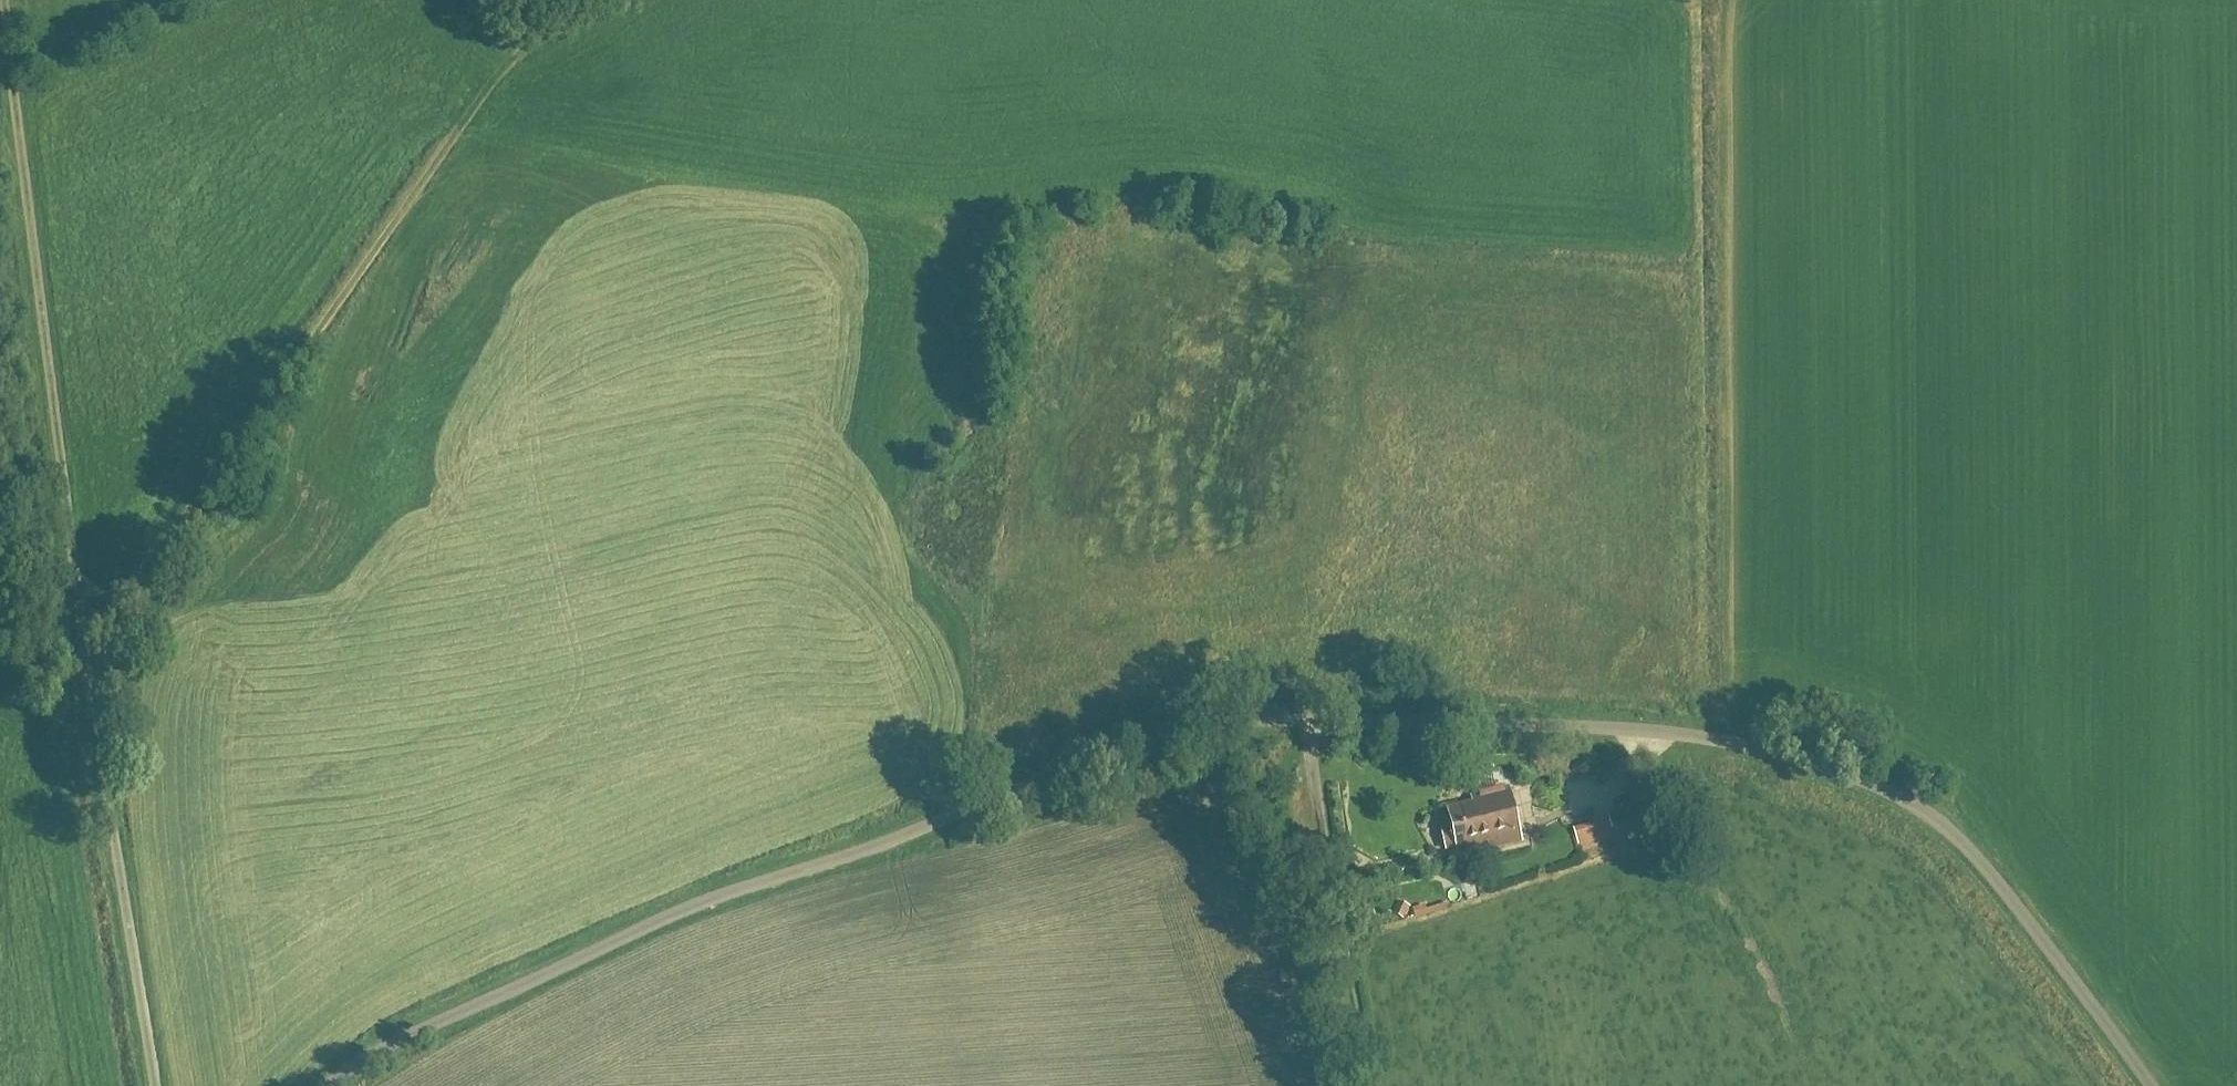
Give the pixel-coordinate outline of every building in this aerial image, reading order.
[(1448,803),(1461,852),(1528,834),(1514,785),(1448,803)]
